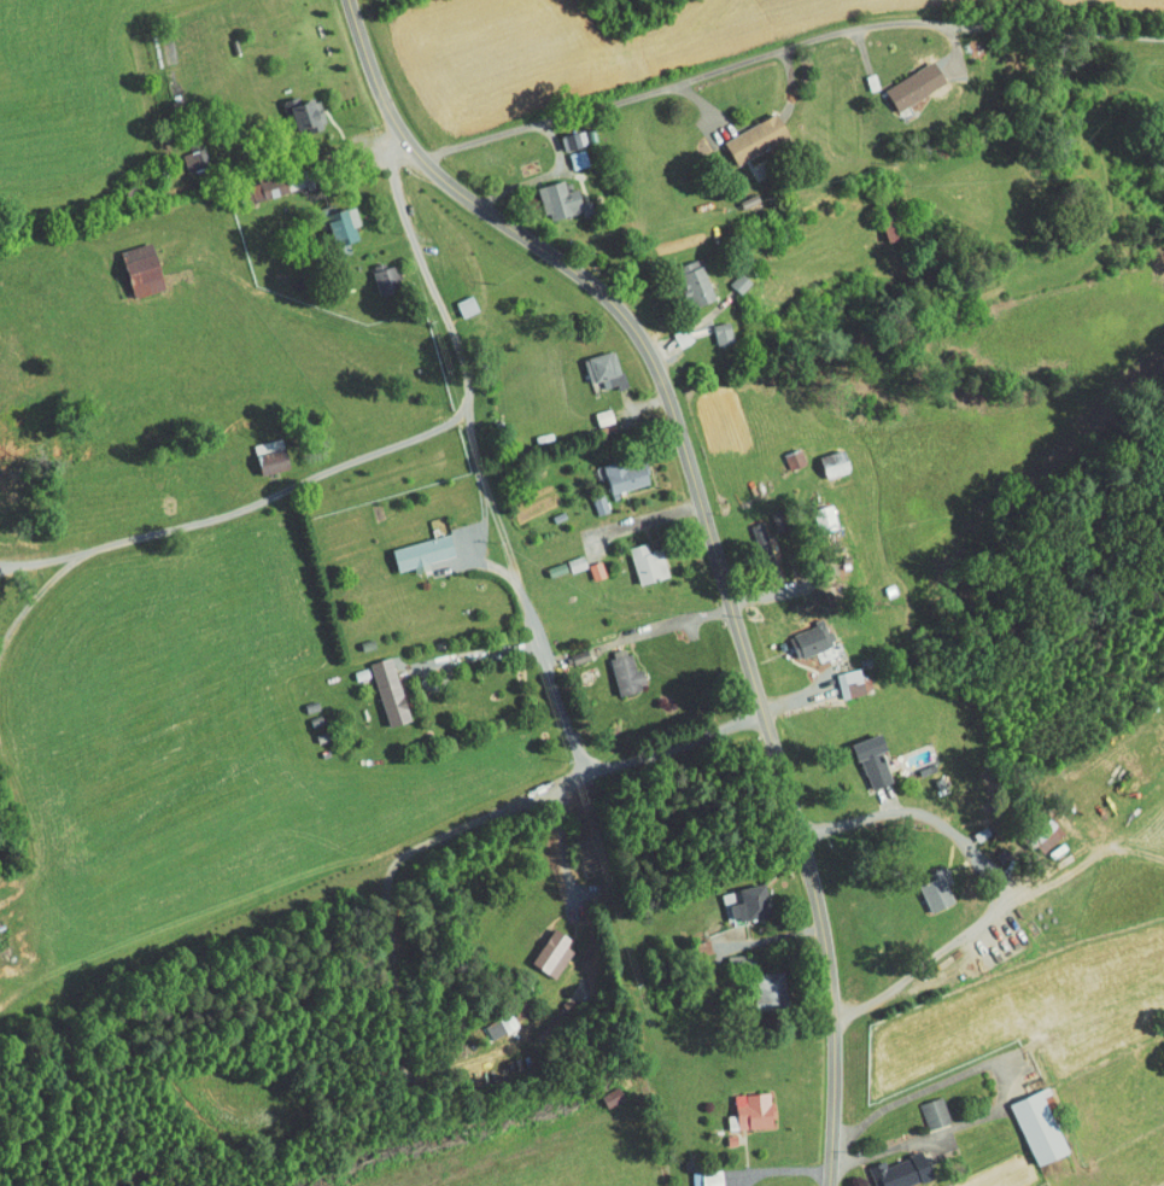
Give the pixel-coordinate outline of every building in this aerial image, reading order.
[(923,82),(909,60),(875,81),(888,103),(923,82)] [(317,118),(306,89),(290,95),(287,88),(272,94),(285,130),(317,118)] [(714,132),(726,155),(780,127),(769,104),(714,132)] [(554,142),(574,139),(571,123),(552,127),(554,142)] [(170,147),(175,166),(200,159),(195,140),(170,147)] [(562,161),(578,157),(574,141),(558,145),(562,161)] [(529,178),(538,212),(575,203),(569,179),(556,182),(554,172),(529,178)] [(330,203),(332,209),(320,214),(328,235),(347,228),(344,218),(350,216),(343,198),(330,203)] [(155,282),(144,234),(113,241),(124,289),(155,282)] [(366,287),(390,283),(386,259),(362,262),(366,287)] [(726,287),(740,274),(729,263),(715,275),(726,287)] [(451,310),(469,302),(461,286),(444,294),(451,310)] [(699,316),(701,336),(722,334),(720,314),(699,316)] [(662,326),(669,339),(683,332),(676,318),(662,326)] [(614,379),(603,342),(573,351),(580,375),(590,372),(592,381),(605,377),(607,381),(614,379)] [(249,466),(278,461),(274,430),(244,435),(249,466)] [(776,461),(792,457),(788,442),(772,446),(776,461)] [(814,468),(840,465),(838,443),(811,446),(814,468)] [(641,474),(633,448),(590,460),(598,487),(641,474)] [(776,529),(771,507),(738,516),(743,537),(776,529)] [(405,564),(419,561),(418,554),(444,548),(440,527),(382,539),(387,564),(404,560),(405,564)] [(628,576),(659,569),(652,541),(639,544),(637,535),(619,539),(628,576)] [(824,637),(814,613),(778,628),(788,651),(824,637)] [(632,661),(623,664),(618,641),(595,647),(606,687),(637,680),(632,661)] [(359,655),(378,719),(400,713),(381,648),(359,655)] [(859,683),(857,674),(852,675),(848,659),(823,666),(829,691),(859,683)] [(843,735),(858,782),(880,775),(870,744),(878,742),(872,725),(843,735)] [(921,906),(945,894),(934,872),(910,883),(921,906)] [(754,875),(708,886),(710,897),(715,896),(720,916),(761,906),(754,875)] [(554,938),(559,931),(544,920),(520,955),(544,971),(563,944),(554,938)] [(779,995),(775,964),(742,968),(746,999),(779,995)] [(472,1019),(480,1033),(507,1018),(499,1003),(472,1019)] [(999,1097),(1028,1159),(1059,1145),(1042,1108),(1049,1104),(1037,1079),(999,1097)] [(763,1120),(761,1085),(724,1087),(725,1107),(716,1107),(717,1122),(763,1120)] [(914,1123),(938,1116),(930,1088),(906,1095),(914,1123)] [(873,1152),(857,1158),(866,1185),(875,1185),(924,1170),(915,1143),(874,1156),(873,1152)] [(942,1176),(917,1185),(947,1185),(942,1176)]
